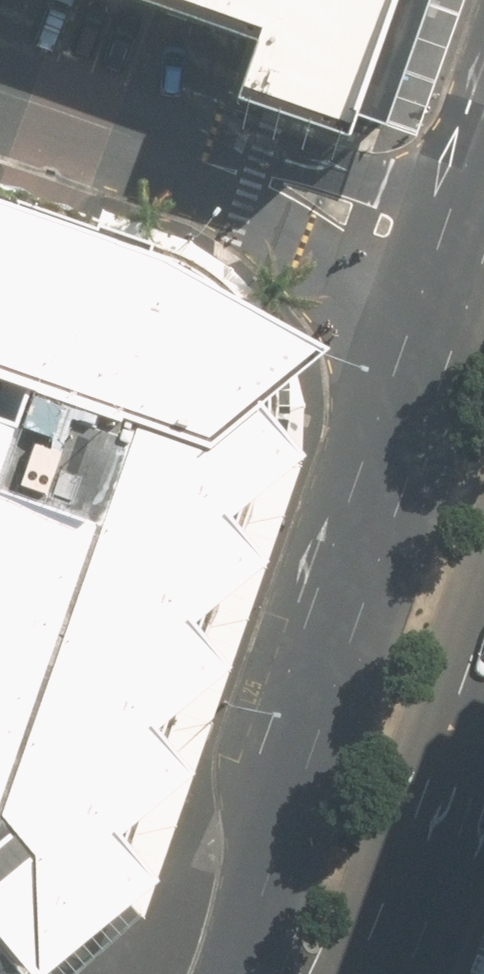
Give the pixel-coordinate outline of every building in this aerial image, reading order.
[(340,134),(387,0),(143,0),(217,26),(252,39),(232,99),(340,134)] [(14,970),(114,887),(170,728),(268,451),(275,399),(267,360),(237,313),(202,281),(131,245),(34,211),(0,199),(0,954),(14,970)]
